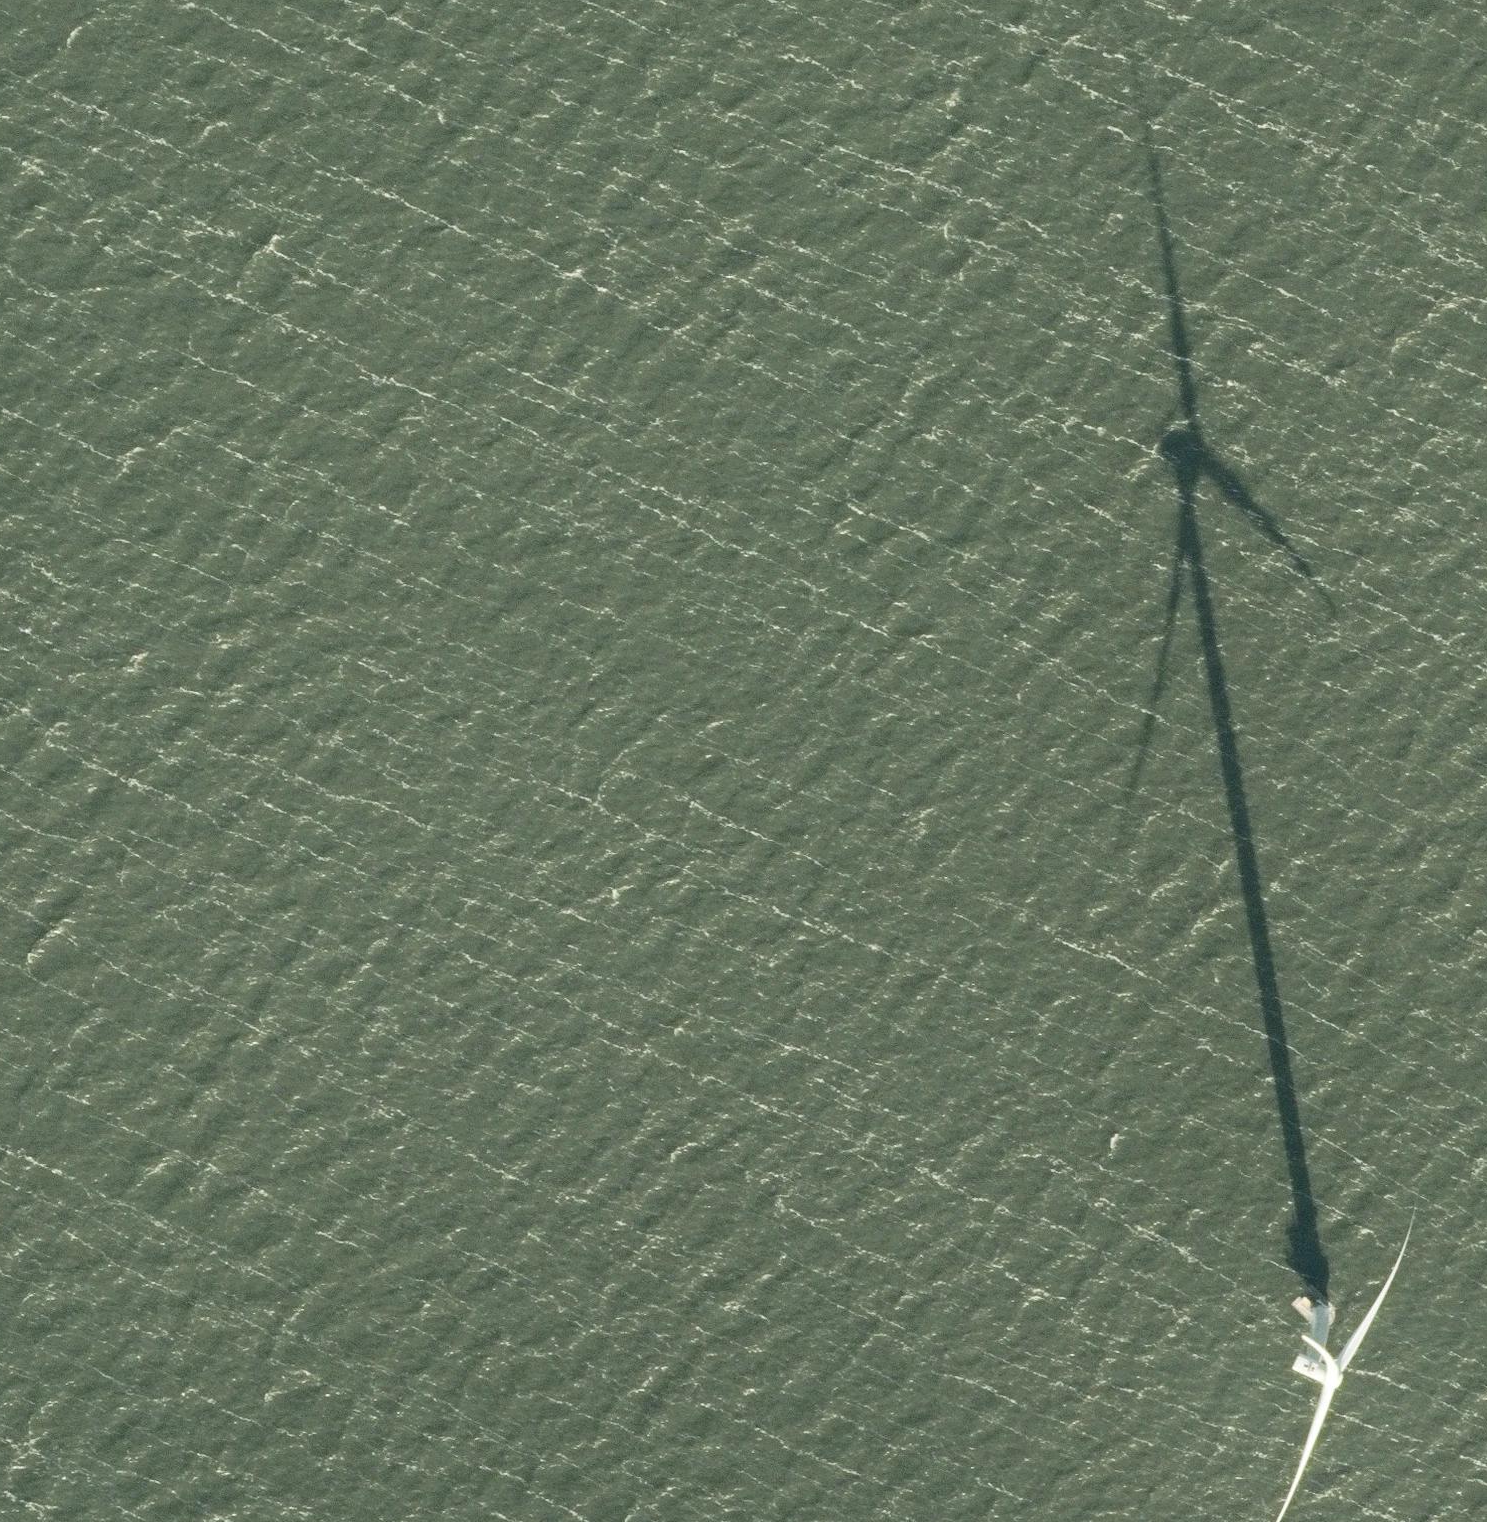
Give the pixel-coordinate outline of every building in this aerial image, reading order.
[(1319,1302),(1318,1305),(1318,1308),(1319,1310),(1321,1312),(1322,1314),(1326,1315),(1329,1315),(1332,1313),(1333,1312),(1335,1310),(1336,1307),(1336,1305),(1335,1302),(1333,1300),(1330,1298),(1328,1297),(1325,1297),(1323,1298),(1321,1300),(1319,1302)]
